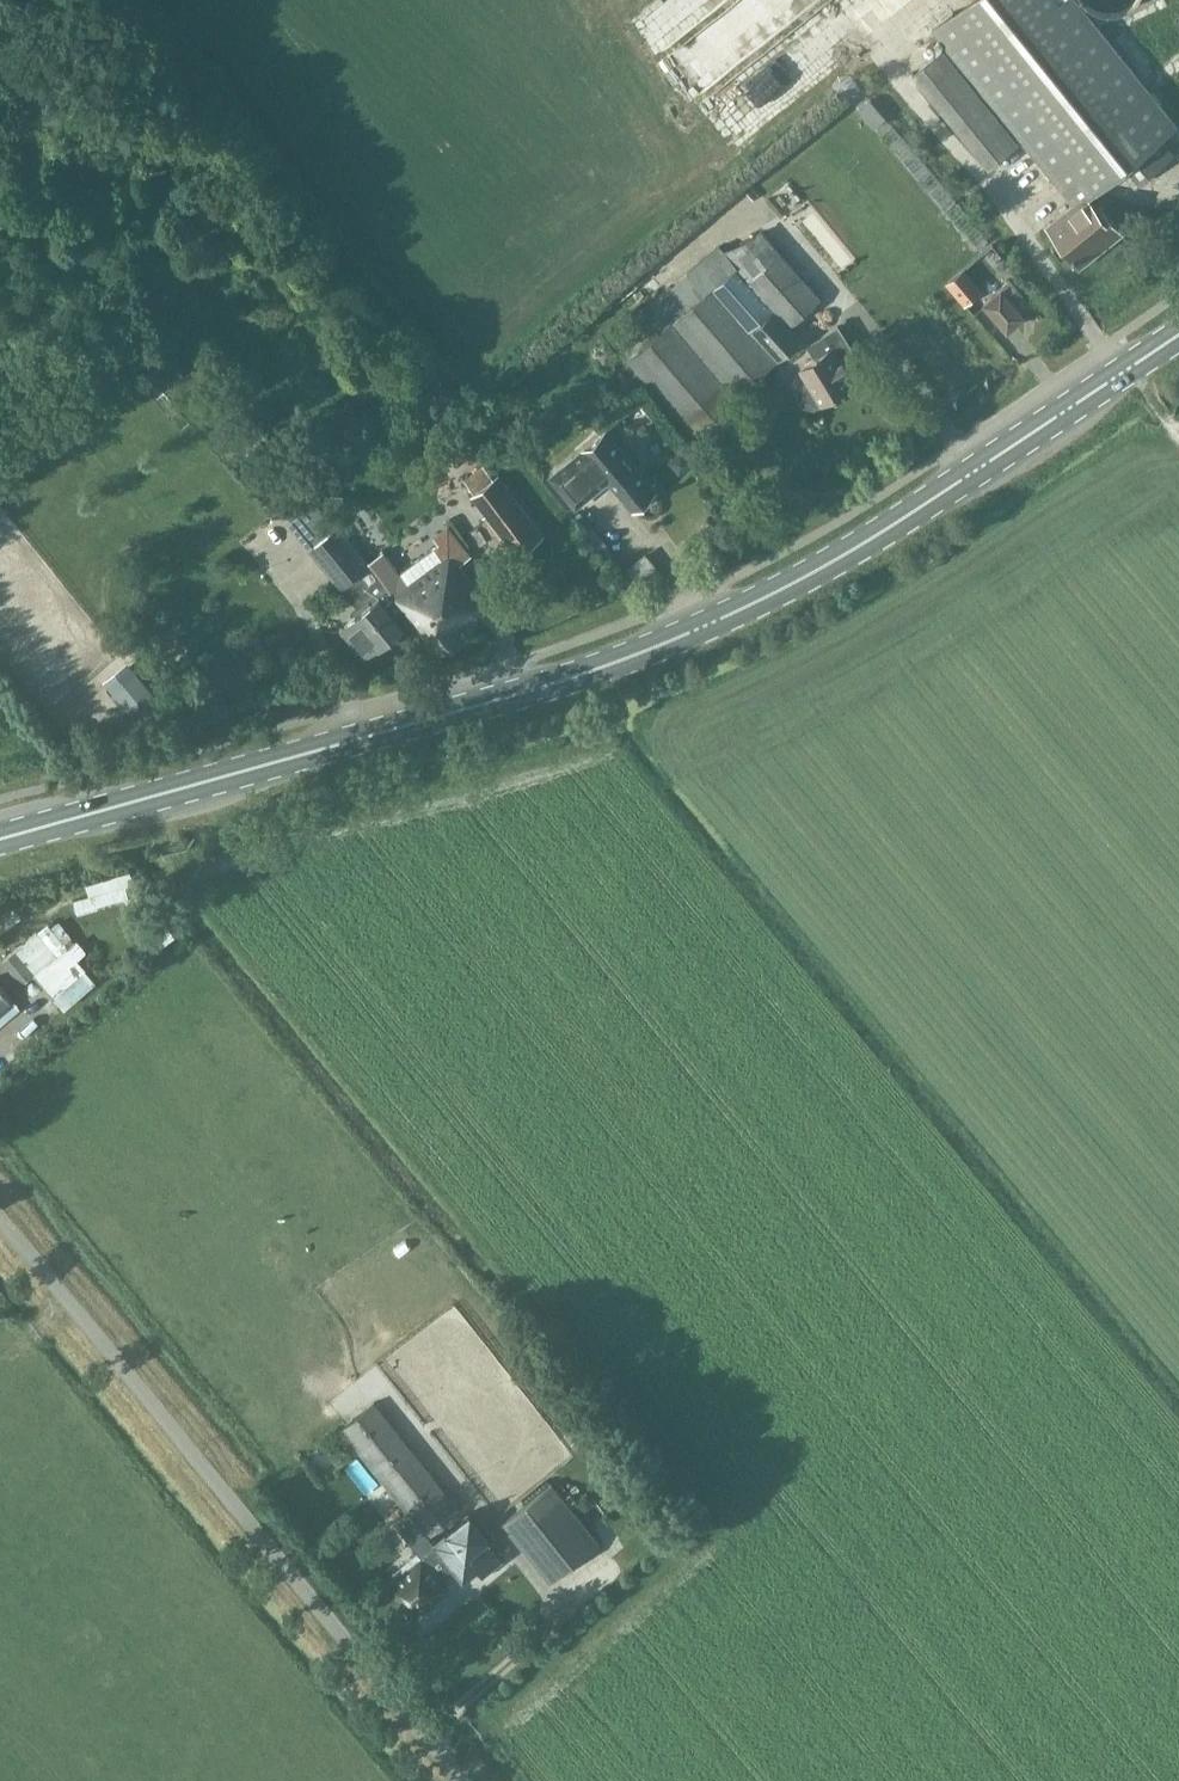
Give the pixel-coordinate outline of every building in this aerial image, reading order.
[(949,0),(925,0),(924,1),(928,10),(949,0)] [(933,26),(956,55),(1073,200),(1043,223),(1057,239),(1080,267),(1123,232),(1099,202),(1096,205),(1089,196),(1123,168),(1137,185),(1175,154),(1161,138),(1176,125),(1075,0),(965,0),(933,26)] [(1016,140),(940,46),(911,70),(987,164),(1016,140)] [(760,59),(732,84),(743,97),(771,72),(760,59)] [(869,97),(863,103),(857,108),(864,117),(871,125),(884,115),(876,106),(869,97)] [(748,280),(737,267),(719,246),(614,336),(632,357),(630,359),(693,431),(777,358),(800,339),(789,326),(821,299),(781,251),(748,280)] [(977,288),(965,275),(960,268),(946,280),(963,301),(977,288)] [(1008,329),(1026,316),(1004,289),(987,303),(1008,329)] [(802,367),(809,378),(800,383),(798,393),(803,403),(813,405),(822,399),(823,401),(856,381),(843,360),(855,352),(837,323),(806,343),(815,359),(802,367)] [(655,491),(646,480),(608,431),(574,459),(550,477),(575,507),(609,481),(623,498),(631,510),(655,491)] [(681,453),(668,464),(679,476),(691,466),(681,453)] [(544,534),(520,502),(507,484),(478,505),(516,556),(544,534)] [(314,547),(309,551),(333,579),(340,573),(367,606),(340,629),(365,660),(374,653),(377,657),(406,630),(396,619),(405,612),(367,561),(366,560),(337,527),(314,547)] [(383,549),(367,561),(405,612),(438,650),(466,638),(461,632),(477,618),(475,615),(488,604),(456,566),(472,553),(455,531),(400,571),(383,549)] [(137,719),(159,700),(132,668),(109,688),(137,719)] [(19,916),(9,901),(0,907),(0,927),(19,916)] [(83,954),(74,943),(57,922),(52,926),(50,923),(2,960),(22,984),(36,973),(65,1007),(96,980),(84,968),(85,967),(78,959),(83,954)] [(12,1000),(0,986),(0,1026),(21,1009),(13,999),(12,1000)] [(340,1467),(410,1550),(462,1507),(374,1399),(303,1457),(323,1481),(340,1467)] [(552,1483),(502,1522),(550,1582),(599,1543),(552,1483)] [(384,1585),(411,1618),(448,1588),(440,1576),(452,1567),(463,1581),(477,1570),(482,1576),(503,1559),(487,1538),(491,1535),(471,1510),(445,1530),(447,1532),(432,1543),(434,1545),(423,1555),(419,1550),(394,1570),(397,1574),(384,1585)] [(433,1669),(440,1683),(455,1676),(449,1662),(433,1669)]
